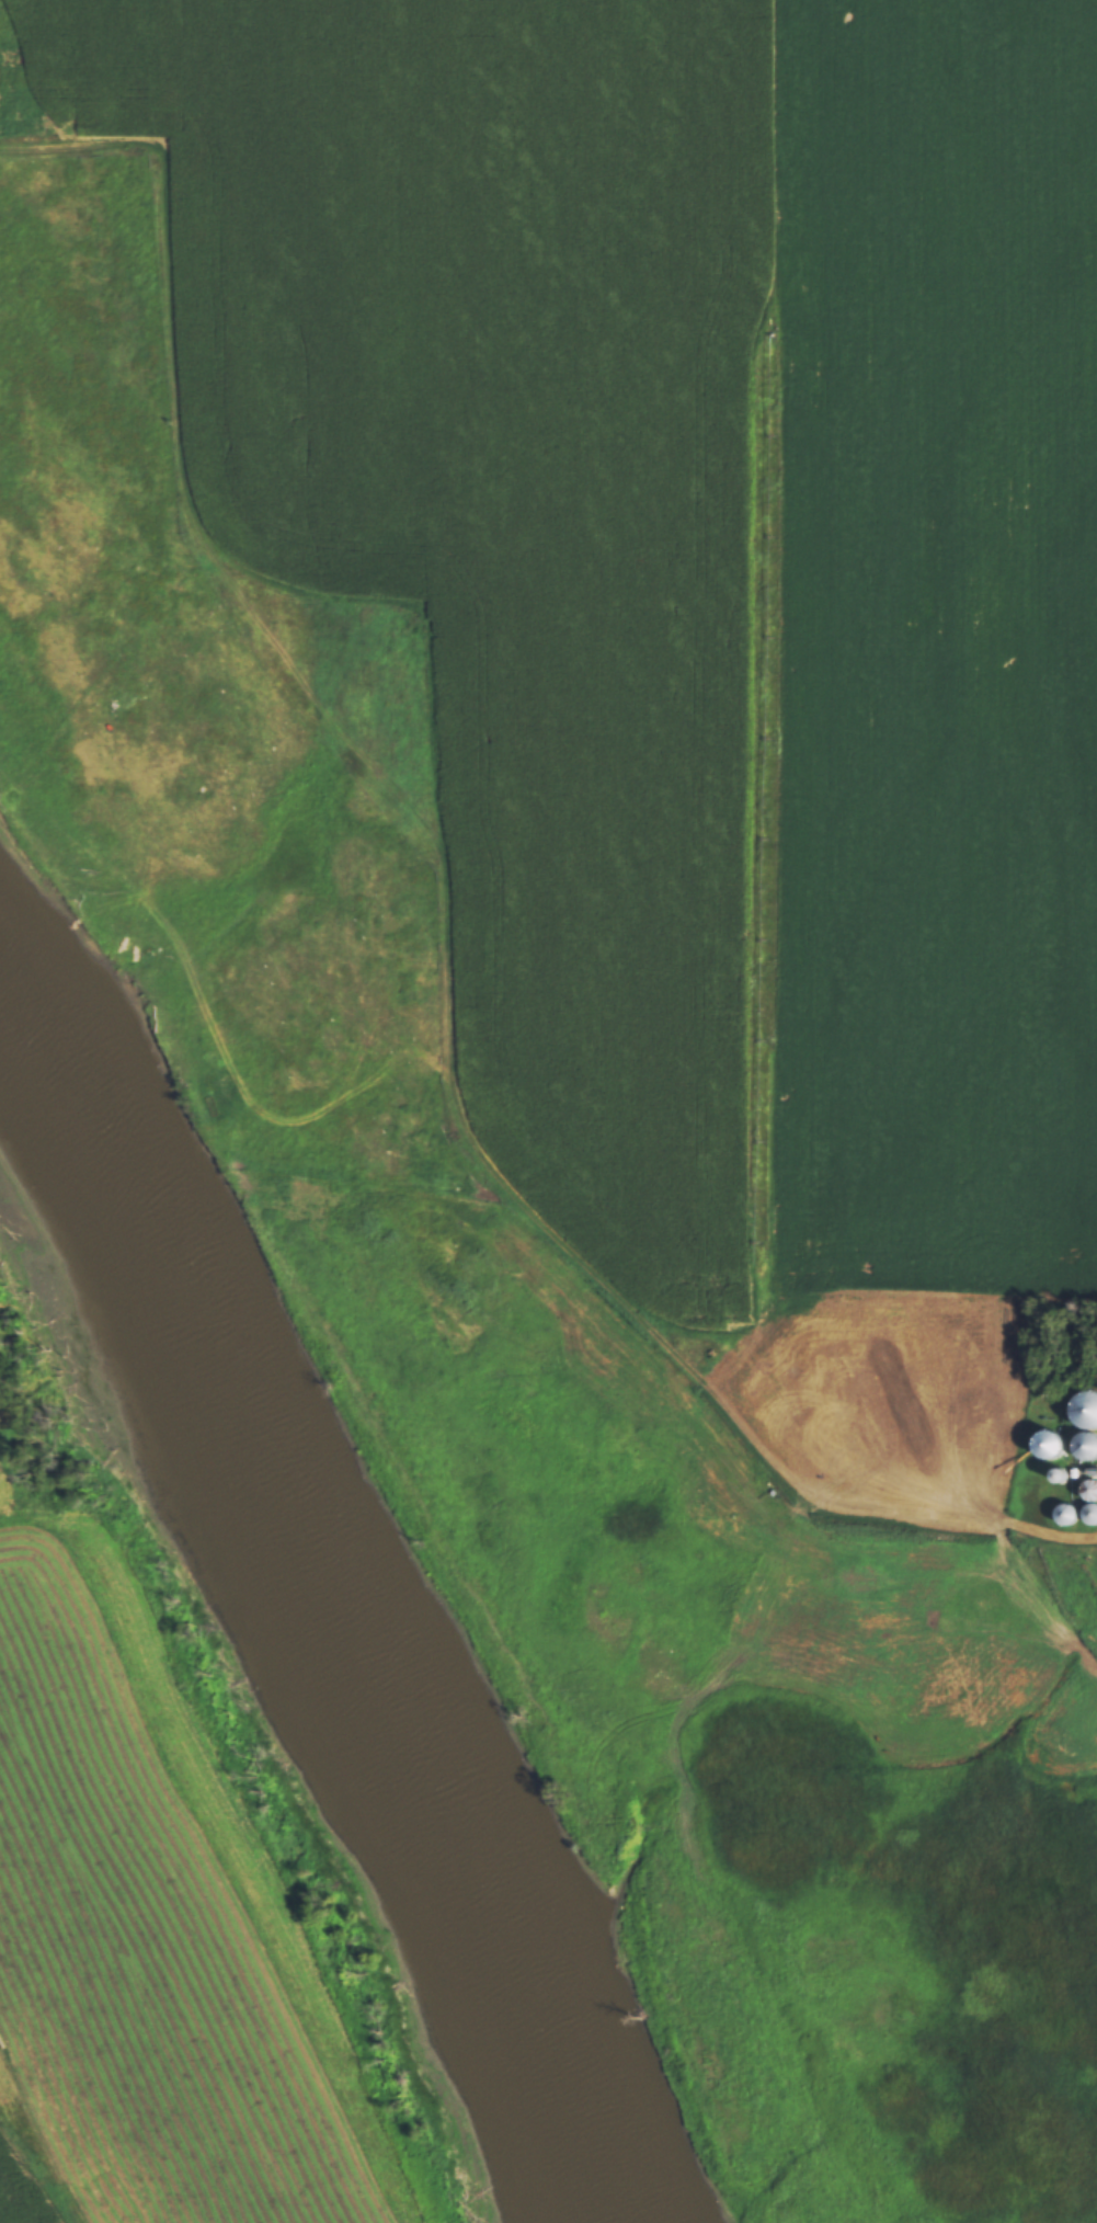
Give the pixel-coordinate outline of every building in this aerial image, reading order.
[(1082,1433),(1082,1460),(1096,1460),(1096,1433),(1082,1433)] [(1093,1504),(1096,1501),(1096,1477),(1082,1485),(1093,1504)] [(1070,1528),(1081,1513),(1066,1503),(1056,1518),(1070,1528)] [(1087,1525),(1096,1524),(1096,1506),(1085,1507),(1087,1525)]
